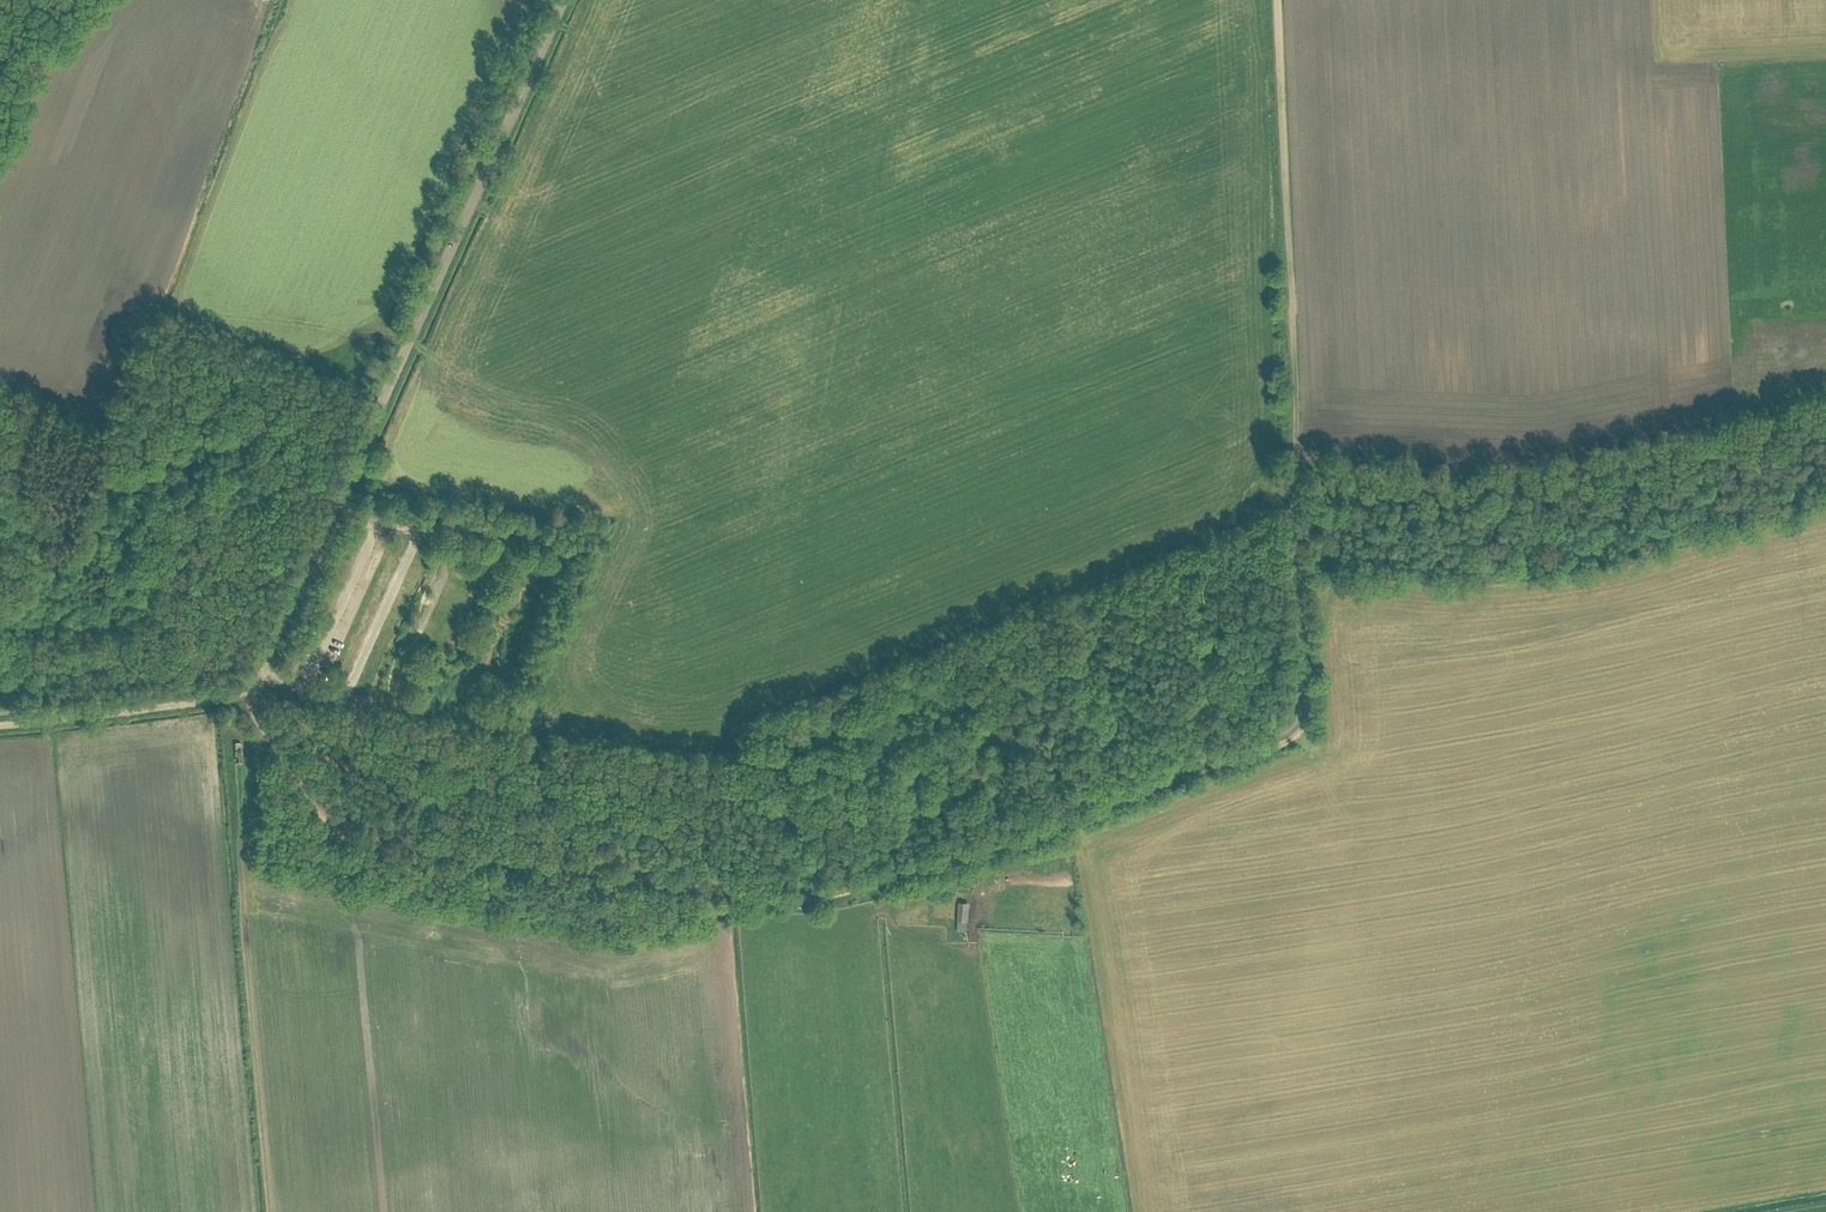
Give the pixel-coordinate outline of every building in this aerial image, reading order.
[(580,152),(597,158),(600,148),(583,142),(580,152)] [(395,547),(401,550),(406,538),(400,535),(395,547)] [(958,921),(967,922),(968,904),(959,903),(958,921)]
